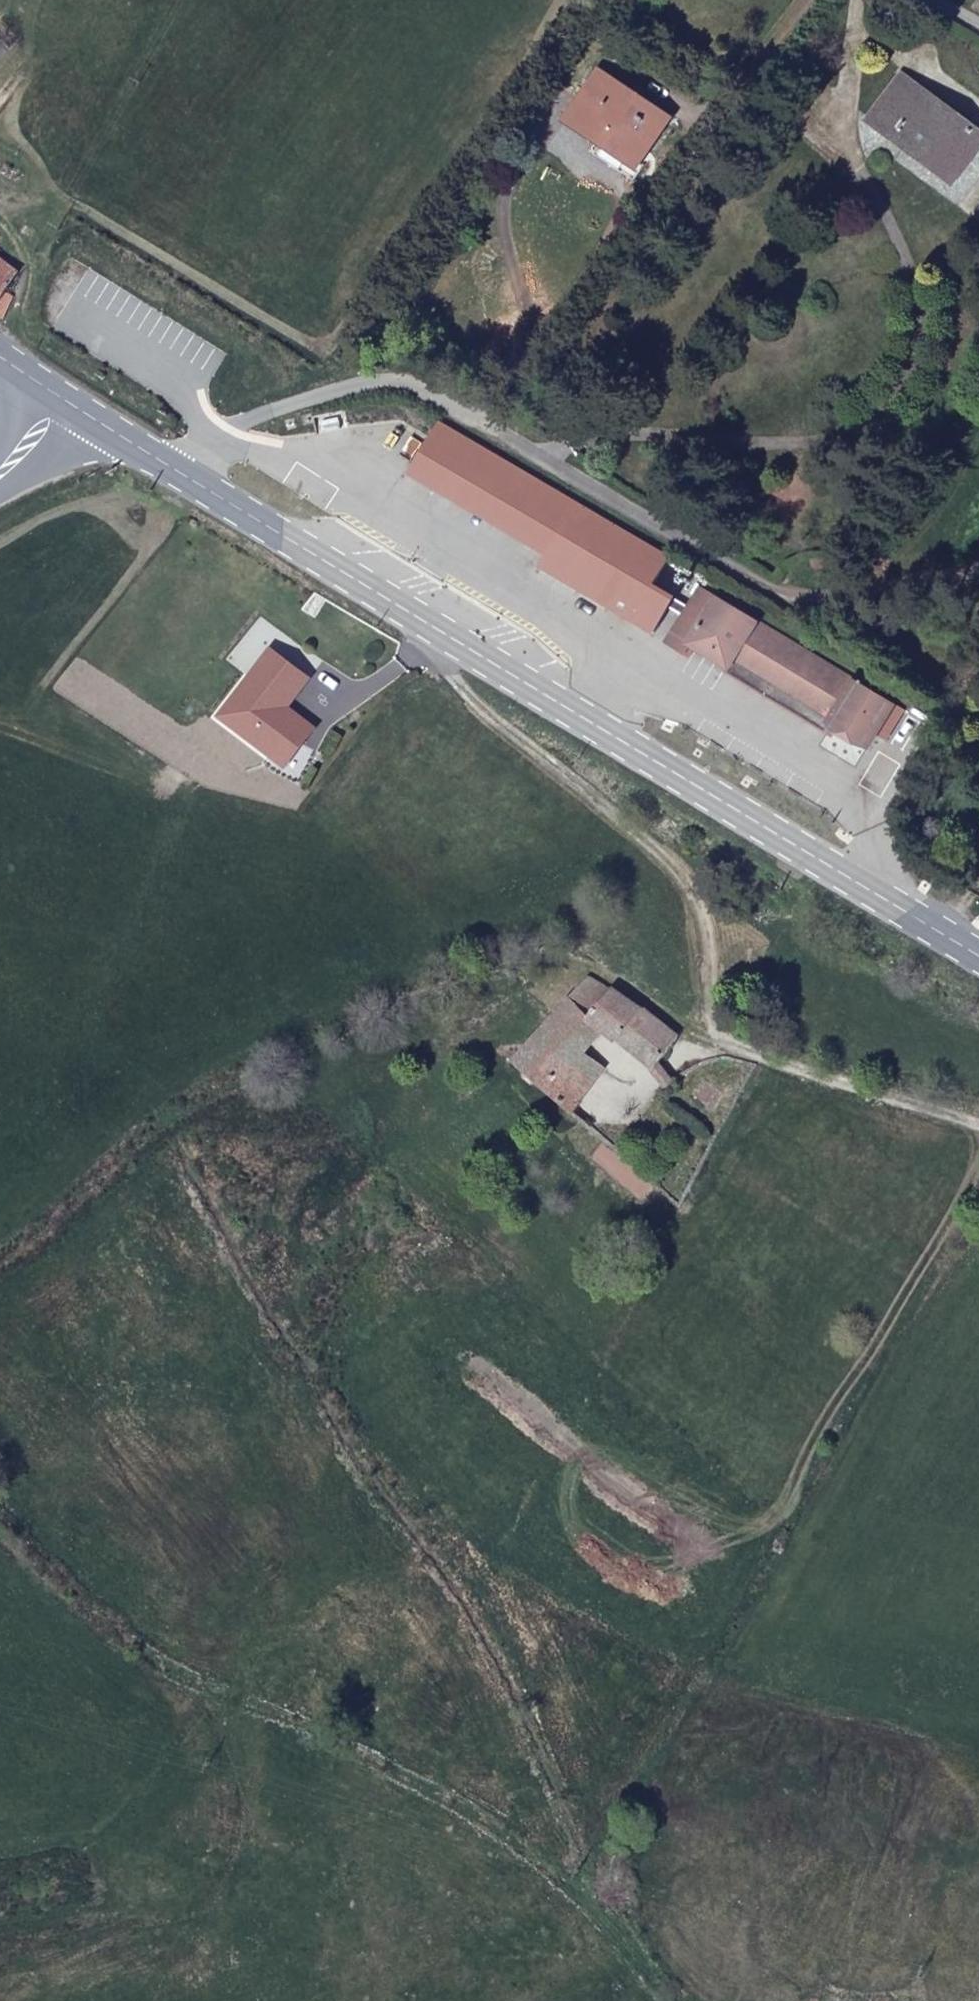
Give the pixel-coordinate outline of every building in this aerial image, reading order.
[(972,109),(887,58),(861,102),(944,155),(972,109)] [(598,73),(568,116),(631,158),(661,117),(598,73)] [(1,289),(16,267),(0,254),(0,291),(1,289)] [(10,294),(1,289),(0,291),(0,311),(10,294)] [(492,523),(409,468),(396,489),(476,544),(492,523)] [(609,552),(600,546),(592,557),(601,563),(609,552)] [(700,581),(662,639),(680,651),(687,642),(722,662),(718,671),(821,736),(826,726),(839,730),(862,747),(892,705),(700,581)] [(296,718),(318,673),(287,658),(285,664),(275,660),(267,678),(277,684),(268,705),(296,718)] [(312,751),(289,739),(272,770),(298,784),(312,751)] [(622,998),(581,975),(508,1059),(567,1109),(601,1064),(581,1050),(601,1030),(652,1064),(672,1036),(639,1007),(622,998)]
